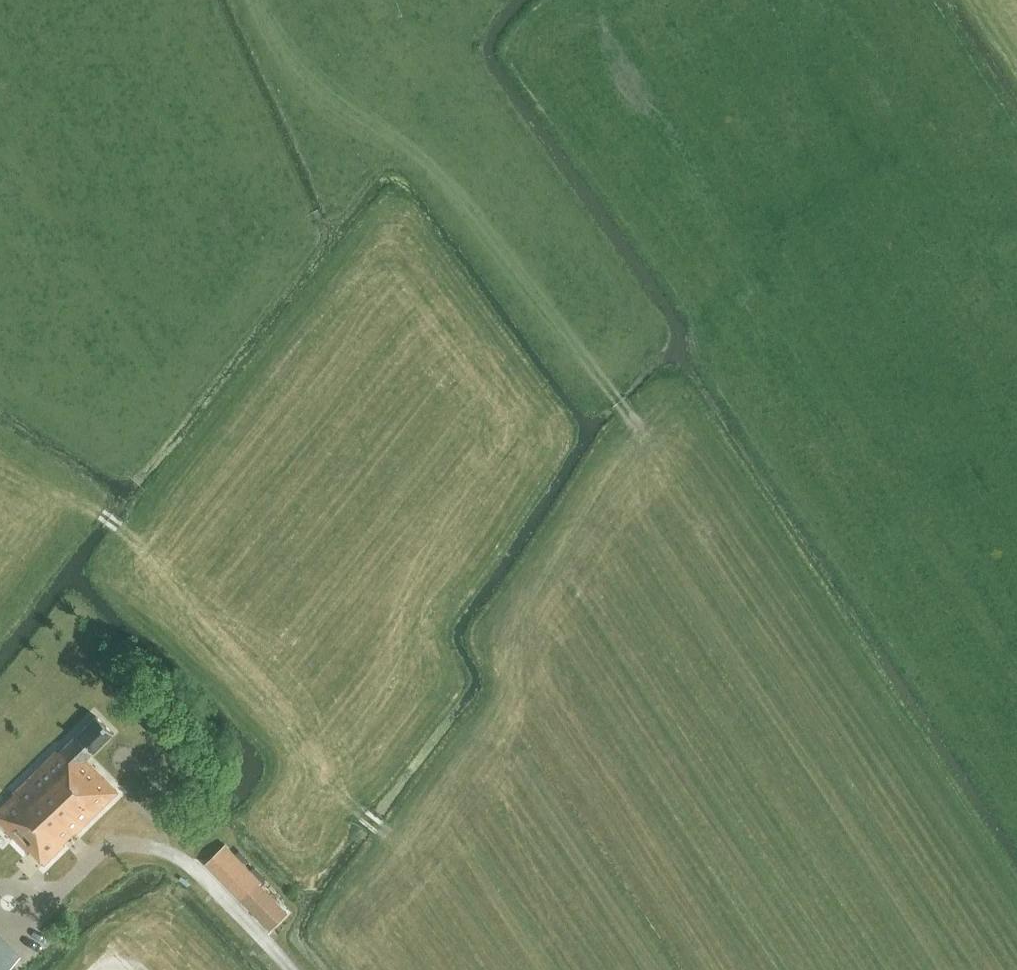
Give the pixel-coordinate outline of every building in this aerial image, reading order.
[(26,852),(28,850),(42,864),(63,844),(57,839),(68,828),(74,834),(117,792),(85,759),(112,732),(96,715),(58,752),(55,749),(11,792),(13,794),(0,807),(0,820),(16,837),(14,839),(26,852)] [(273,923),(290,904),(260,876),(242,895),(273,923)] [(6,966),(16,956),(0,939),(0,969),(2,969),(6,966)]
